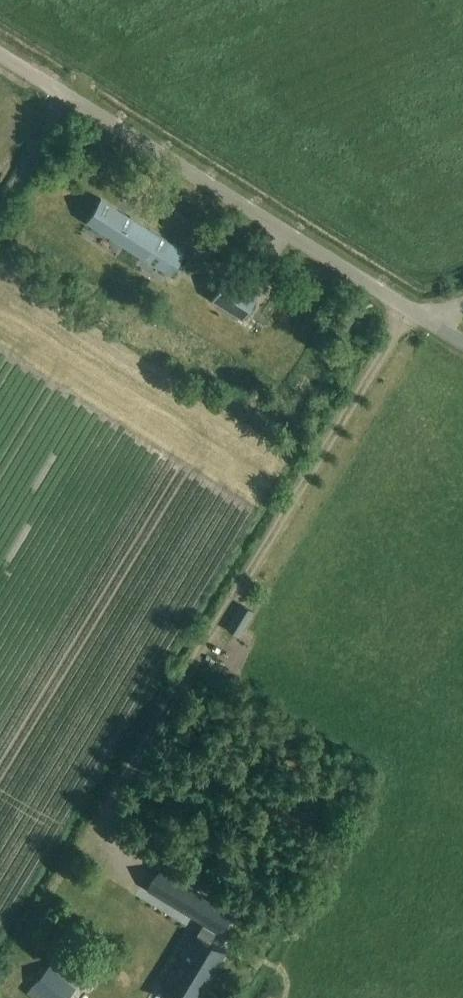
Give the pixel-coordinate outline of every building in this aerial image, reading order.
[(170,275),(185,251),(101,198),(86,222),(170,275)] [(242,319),(257,295),(235,282),(220,306),(242,319)] [(346,331),(354,318),(345,313),(338,325),(346,331)] [(225,630),(239,638),(255,611),(241,603),(225,630)] [(197,892),(185,913),(206,926),(200,936),(195,933),(164,984),(187,997),(198,997),(226,952),(210,942),(216,932),(220,935),(233,914),(197,892)] [(46,997),(67,997),(76,988),(50,966),(32,986),(46,997)] [(1,994),(5,997),(24,997),(9,985),(1,994)]
